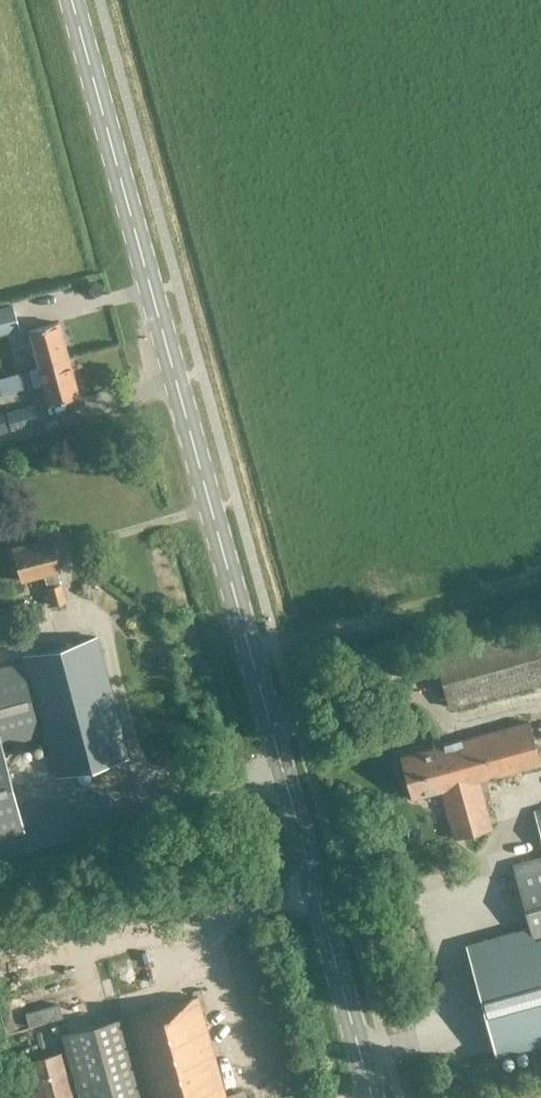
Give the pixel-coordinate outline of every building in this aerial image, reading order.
[(0,310),(0,328),(18,323),(13,306),(0,310)] [(66,356),(56,320),(27,328),(34,351),(27,353),(31,366),(37,364),(66,356)] [(37,364),(47,401),(76,393),(66,356),(37,364)] [(11,429),(36,422),(31,403),(6,409),(11,429)] [(49,536),(11,547),(20,579),(41,574),(51,605),(65,601),(55,570),(58,569),(49,536)] [(540,625),(433,654),(447,707),(540,681),(540,625)] [(42,731),(53,775),(127,755),(95,636),(22,655),(24,663),(0,669),(0,742),(42,731)] [(326,678),(337,675),(335,668),(324,672),(326,678)] [(527,720),(399,755),(411,797),(439,789),(452,837),(490,827),(477,779),(539,762),(527,720)] [(532,810),(540,845),(540,808),(532,810)] [(510,864),(527,927),(534,952),(540,950),(540,856),(510,864)] [(488,877),(496,907),(516,901),(508,871),(488,877)] [(527,927),(465,943),(493,1049),(540,1037),(540,950),(534,952),(527,927)] [(196,995),(122,1015),(61,1033),(65,1050),(22,1062),(32,1097),(224,1097),(196,995)]
